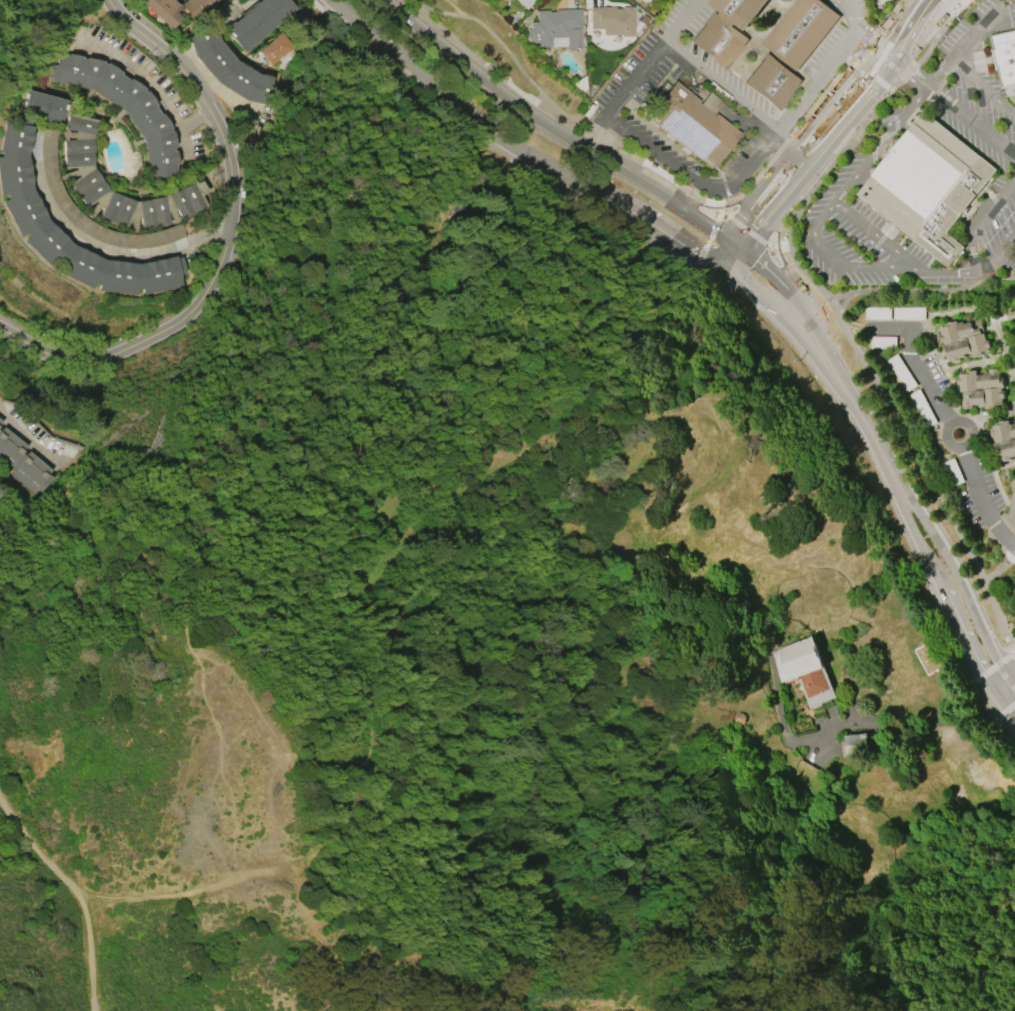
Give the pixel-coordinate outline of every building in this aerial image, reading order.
[(154,15),(170,0),(174,0),(181,7),(176,13),(182,18),(170,30),(154,15)] [(180,4),(185,0),(216,0),(191,19),(180,4)] [(225,31),(258,0),(284,0),(292,8),(245,53),(225,31)] [(536,0),(513,0),(525,12),(536,0)] [(745,31),(770,0),(716,0),(712,5),(745,31)] [(797,71),(837,19),(813,0),(800,0),(765,46),(797,71)] [(589,29),(589,8),(614,7),(614,9),(621,9),(621,7),(632,7),(633,37),(620,38),(620,35),(601,35),(601,29),(589,29)] [(554,10),(580,10),(581,49),(566,50),(565,46),(537,47),(537,42),(530,42),(530,39),(526,39),(526,29),(530,29),(530,22),(536,22),(536,11),(547,11),(548,12),(554,12),(554,10)] [(693,43),(724,70),(747,43),(716,16),(693,43)] [(248,102),(217,83),(194,56),(186,38),(213,28),(218,43),(235,61),(256,74),(273,77),(267,106),(248,102)] [(990,34),(1014,29),(1014,95),(1006,97),(1005,88),(1002,88),(998,69),(996,69),(992,51),(994,50),(990,34)] [(258,52),(274,38),(273,37),(279,32),(293,47),(271,67),(258,52)] [(55,81),(56,78),(52,78),(55,65),(58,65),(61,54),(69,56),(70,54),(84,57),(83,59),(87,60),(87,58),(103,62),(103,63),(106,65),(107,63),(122,72),(120,75),(129,80),(130,79),(143,89),(142,90),(145,92),(146,91),(155,106),(154,106),(160,116),(162,115),(170,128),(169,129),(170,131),(171,131),(175,148),(173,149),(174,152),(176,151),(179,165),(176,165),(180,178),(153,184),(143,142),(123,112),(94,90),(55,81)] [(746,84),(777,110),(798,84),(766,59),(746,84)] [(673,84),(738,136),(711,170),(646,118),(673,84)] [(29,90),(67,101),(60,124),(23,113),(29,90)] [(997,170),(946,233),(964,248),(949,268),(946,265),(945,267),(941,263),(942,262),(936,258),(935,259),(932,256),(932,255),(929,252),(928,253),(921,248),(922,247),(876,210),(876,211),(868,204),(857,195),(911,126),(907,123),(919,108),(997,170)] [(95,120),(91,134),(91,139),(93,165),(93,168),(109,190),(111,192),(135,201),(139,201),(168,195),(194,181),(195,183),(200,180),(206,191),(201,194),(207,206),(182,219),(177,209),(174,210),(180,220),(171,225),(170,223),(143,228),(141,218),(139,218),(138,231),(132,231),(133,218),(132,218),(127,228),(100,217),(104,207),(101,206),(94,217),(89,214),(97,202),(96,201),(87,207),(69,183),(79,176),(78,175),(64,180),(62,175),(76,170),(76,169),(63,168),(62,137),(60,137),(62,131),(63,131),(67,114),(95,120)] [(2,196),(0,185),(0,156),(1,156),(1,152),(0,152),(0,147),(5,121),(14,123),(15,118),(31,120),(30,126),(32,127),(26,155),(31,190),(46,220),(72,245),(103,260),(138,264),(174,256),(174,259),(181,257),(185,273),(178,275),(180,286),(142,294),(141,289),(137,290),(136,295),(98,290),(98,285),(94,284),(92,289),(57,271),(59,267),(55,265),(52,269),(24,241),(28,237),(25,234),(20,236),(3,202),(8,199),(7,195),(2,196)] [(925,308),(894,308),(894,320),(925,320),(925,308)] [(942,335),(941,328),(949,326),(949,323),(957,321),(958,323),(964,322),(964,324),(981,320),(984,334),(985,333),(987,341),(989,340),(991,348),(988,349),(988,351),(981,353),(982,355),(973,357),(972,353),(965,354),(966,357),(960,359),(960,361),(953,362),(953,361),(950,361),(948,354),(945,355),(943,345),(945,345),(944,342),(942,343),(941,335),(942,335)] [(961,410),(960,396),(963,396),(963,393),(960,393),(960,385),(958,386),(957,377),(959,377),(959,374),(967,374),(967,371),(977,370),(977,375),(983,374),(983,372),(989,372),(989,370),(997,369),(997,371),(1000,371),(1001,379),(1003,379),(1004,388),(1001,388),(1001,391),(1004,391),(1004,398),(1002,398),(1002,405),(993,405),(994,408),(986,408),(986,407),(979,407),(979,405),(971,406),(972,409),(961,410)] [(1010,426),(1014,425),(1014,457),(1010,458),(1011,460),(1004,462),(1003,459),(1001,460),(999,453),(997,453),(994,444),(996,443),(994,436),(993,437),(991,430),(993,429),(993,427),(1001,425),(1001,423),(1009,421),(1010,426)] [(8,469),(0,463),(0,430),(2,428),(26,446),(20,454),(24,457),(27,452),(51,471),(48,475),(52,479),(41,493),(36,489),(33,493),(9,475),(13,471),(9,468),(8,469)] [(769,652),(814,636),(837,698),(808,709),(797,678),(780,684),(769,652)] [(917,649),(928,675),(945,668),(934,642),(917,649)] [(847,758),(868,757),(867,735),(846,735),(847,758)]
